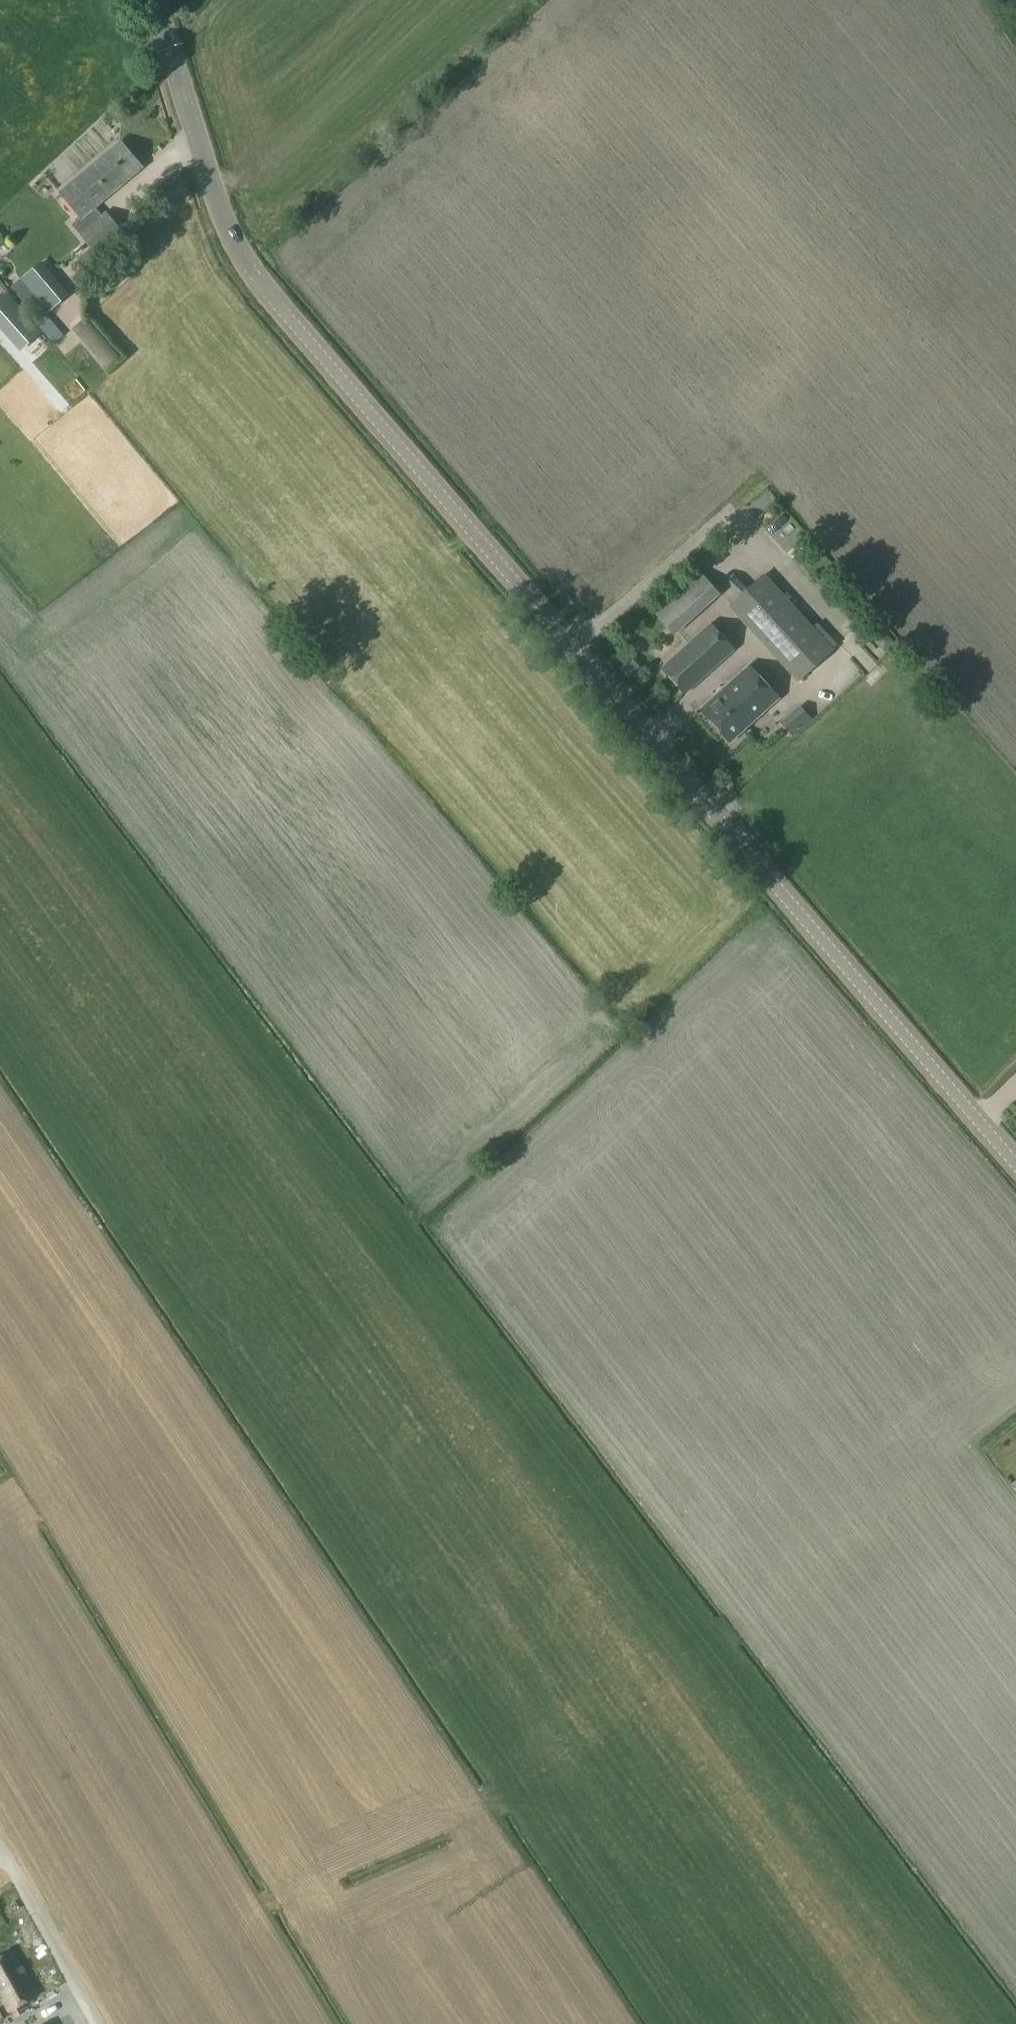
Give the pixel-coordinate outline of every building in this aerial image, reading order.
[(120,143),(60,194),(81,218),(72,225),(95,252),(120,230),(106,213),(102,217),(95,209),(141,169),(120,143)] [(42,263),(11,289),(55,344),(64,337),(47,315),(70,297),(42,263)] [(0,299),(0,331),(15,346),(36,327),(5,294),(0,299)] [(700,572),(654,613),(675,637),(721,595),(700,572)] [(764,575),(729,606),(799,683),(832,651),(764,575)] [(711,623),(661,668),(685,694),(735,650),(711,623)] [(884,652),(893,643),(884,634),(875,642),(884,652)] [(627,678),(636,670),(628,661),(619,668),(627,678)] [(749,667),(702,709),(731,742),(779,699),(749,667)] [(0,1958),(0,1998),(7,2012),(36,1996),(13,1952),(0,1958)]
